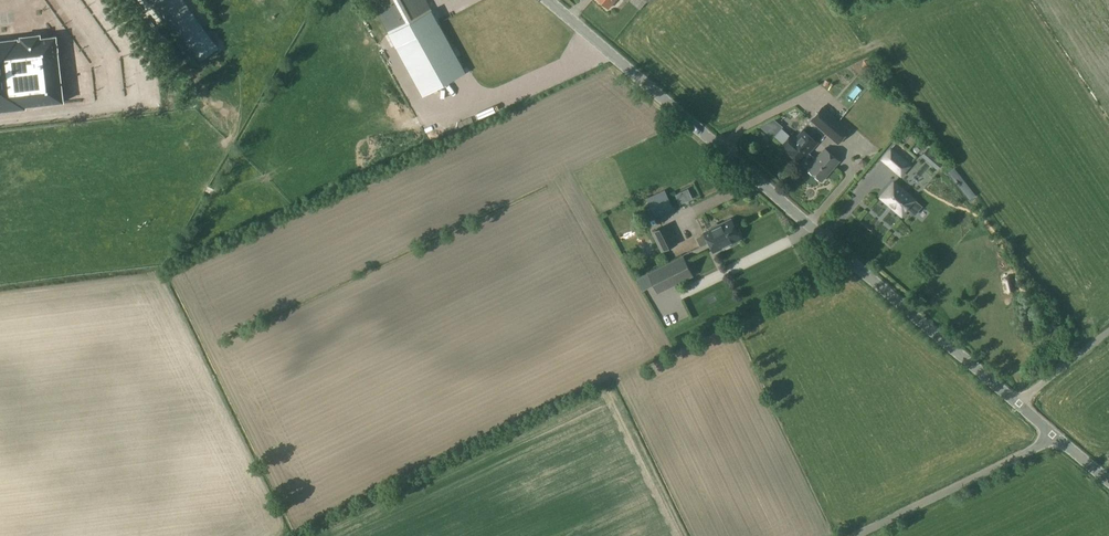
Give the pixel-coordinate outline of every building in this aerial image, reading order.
[(154,3),(198,63),(216,49),(185,7),(184,8),(178,0),(158,0),(154,3)] [(389,34),(431,11),(431,10),(428,4),(426,0),(370,0),(389,34)] [(608,8),(616,0),(599,0),(608,8)] [(647,1),(648,2),(650,0),(631,0),(630,1),(640,10),(647,1)] [(438,24),(396,47),(422,96),(465,73),(438,24)] [(26,108),(26,106),(64,102),(58,49),(58,46),(57,46),(56,36),(40,38),(40,34),(21,37),(21,40),(18,41),(18,38),(0,40),(0,111),(26,108)] [(839,121),(822,107),(811,120),(826,133),(829,130),(830,131),(839,121)] [(841,140),(849,130),(839,121),(830,131),(829,130),(826,133),(838,143),(841,140)] [(786,150),(801,163),(809,153),(818,142),(803,130),(796,138),(791,134),(782,146),(786,150)] [(809,153),(801,163),(810,170),(822,181),(840,159),(827,149),(818,160),(809,153)] [(882,159),(901,175),(910,165),(891,149),(882,159)] [(928,149),(922,156),(928,160),(934,153),(928,149)] [(867,162),(861,158),(858,164),(863,168),(867,162)] [(881,197),(902,215),(915,200),(894,182),(881,197)] [(646,199),(655,216),(674,207),(665,191),(646,199)] [(702,247),(710,243),(737,230),(732,220),(720,226),(718,224),(712,227),(712,230),(705,233),(706,235),(698,239),(702,247)] [(653,232),(662,251),(676,243),(673,237),(670,238),(665,226),(653,232)] [(737,230),(710,243),(715,253),(731,245),(733,247),(739,244),(739,241),(742,240),(737,230)] [(683,257),(649,274),(658,292),(686,278),(682,269),(688,266),(683,257)] [(1015,289),(1013,278),(1009,275),(1004,277),(1002,280),(1005,291),(1008,294),(1014,293),(1015,289)] [(670,305),(690,296),(688,290),(668,299),(670,305)]
